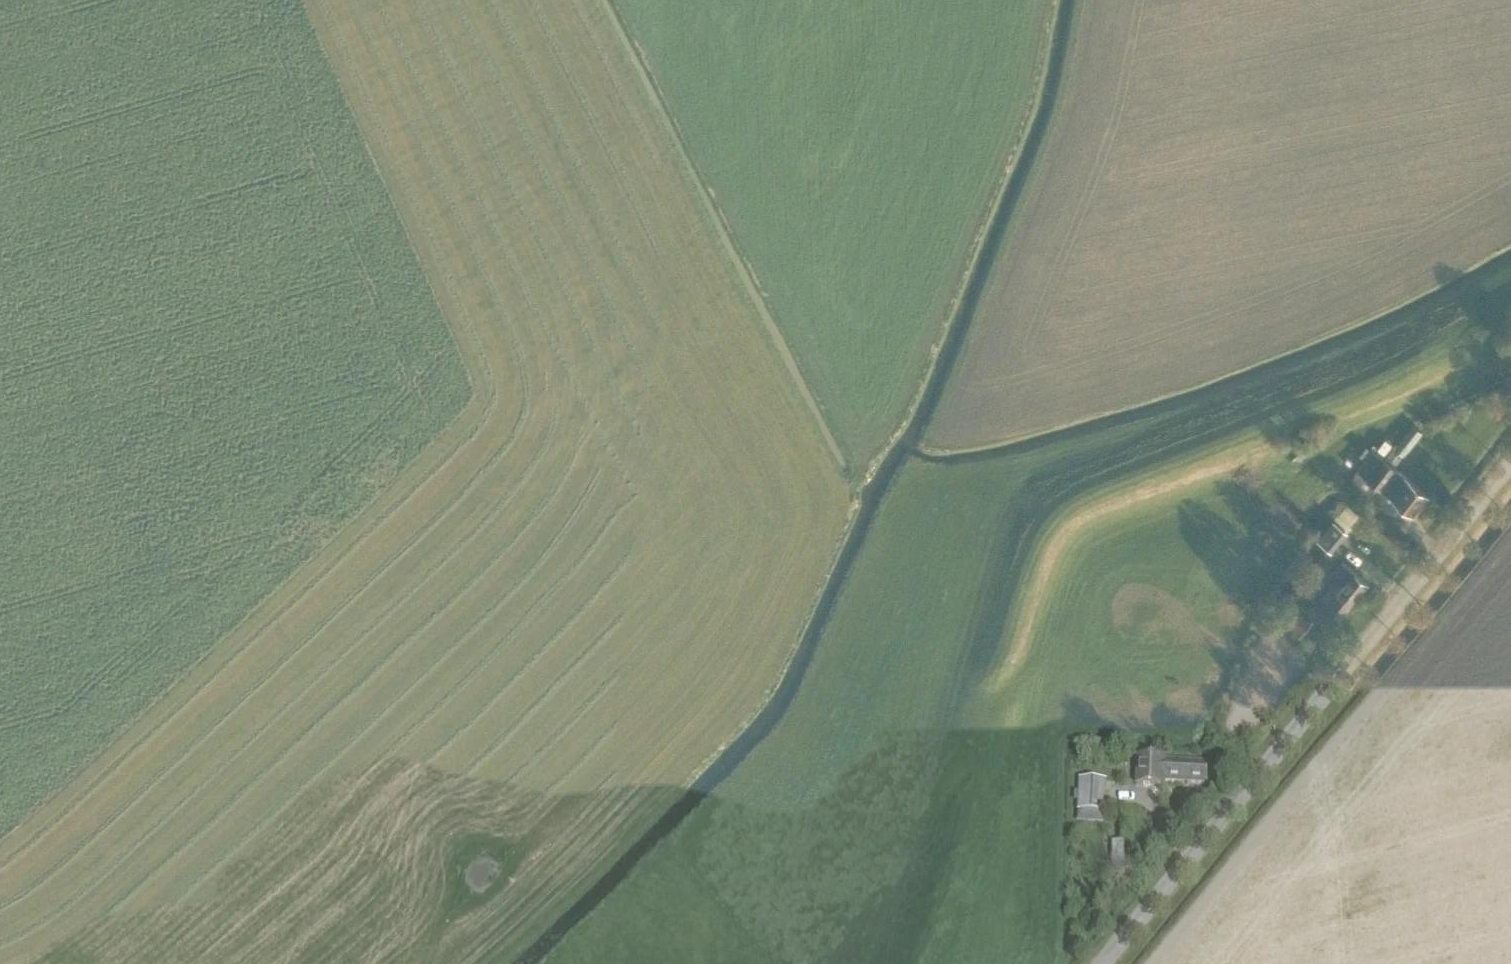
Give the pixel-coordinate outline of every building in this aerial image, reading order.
[(1361,440),(1355,449),(1365,456),(1371,448),(1361,440)] [(1374,449),(1359,469),(1347,484),(1374,505),(1380,497),(1373,492),(1378,485),(1414,512),(1429,493),(1374,449)] [(1345,529),(1334,520),(1319,538),(1330,547),(1345,529)] [(1331,573),(1338,579),(1316,606),(1336,623),(1360,595),(1359,594),(1370,582),(1343,559),(1331,573)] [(1287,600),(1277,620),(1302,631),(1311,612),(1287,600)] [(1165,784),(1165,781),(1206,783),(1207,762),(1137,759),(1136,782),(1165,784)] [(1101,811),(1103,811),(1105,779),(1078,777),(1076,821),(1101,823),(1101,811)] [(1110,864),(1123,864),(1123,840),(1111,840),(1110,864)]
